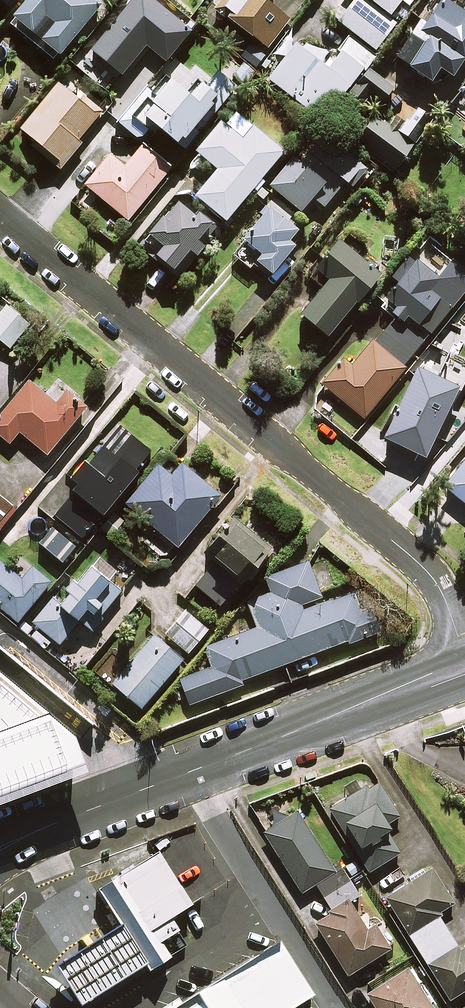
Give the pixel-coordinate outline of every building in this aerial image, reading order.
[(12,16),(32,34),(46,18),(53,24),(40,39),(58,55),(103,2),(100,0),(26,0),(23,3),(12,16)] [(149,0),(138,0),(92,54),(120,78),(149,44),(166,58),(188,33),(149,0)] [(221,14),(266,46),(288,17),(265,0),(266,0),(231,0),(221,14)] [(375,49),(394,24),(363,0),(354,0),(338,21),(351,31),(352,32),(375,49)] [(390,15),(401,0),(371,0),(390,15)] [(447,0),(441,0),(429,17),(426,15),(396,57),(430,81),(440,67),(451,75),(464,56),(464,13),(447,0)] [(346,91),(366,65),(377,51),(375,49),(352,32),(336,53),(308,31),(271,79),(324,120),(346,91)] [(394,87),(366,65),(346,91),(363,105),(368,98),(379,106),(394,87)] [(186,94),(167,78),(153,94),(146,88),(119,121),(140,138),(153,122),(184,148),(207,120),(235,87),(217,71),(203,87),(196,81),(186,94)] [(99,117),(57,82),(20,127),(62,162),(99,117)] [(415,105),(398,129),(374,111),(362,128),(403,159),(409,151),(433,118),(415,105)] [(282,151),(231,108),(196,150),(217,168),(195,195),(225,220),(282,151)] [(324,206),(343,182),(353,190),(369,172),(316,128),(301,147),(308,153),(301,162),(294,155),(269,185),(301,211),(312,197),(324,206)] [(169,168),(142,146),(124,167),(109,154),(85,184),(127,219),(169,168)] [(194,215),(176,200),(141,241),(181,275),(220,227),(199,209),(194,215)] [(250,269),(256,260),(272,273),(293,246),(288,241),(298,228),(270,205),(251,229),(231,255),(250,269)] [(379,274),(340,240),(316,268),(329,279),(300,312),(326,335),(379,274)] [(395,284),(379,303),(394,315),(374,342),(371,339),(352,364),(343,358),(322,385),(366,418),(433,329),(464,289),(464,270),(451,259),(437,275),(416,258),(411,263),(405,258),(388,278),(395,284)] [(7,305),(0,314),(0,339),(9,347),(29,324),(7,305)] [(459,387),(417,365),(381,434),(423,456),(459,387)] [(7,443),(19,429),(46,452),(87,404),(58,380),(46,393),(29,378),(0,411),(0,437),(7,443)] [(50,515),(82,540),(134,474),(130,470),(147,448),(116,424),(68,484),(72,487),(50,515)] [(443,485),(464,503),(464,458),(443,485)] [(219,494),(181,463),(172,475),(158,464),(126,504),(177,545),(219,494)] [(17,509),(0,495),(0,531),(17,509)] [(195,584),(220,605),(238,582),(241,584),(272,546),(234,516),(206,550),(216,558),(195,584)] [(0,561),(0,607),(17,621),(50,582),(31,566),(21,579),(0,561)] [(277,666),(347,640),(348,644),(376,633),(360,589),(340,596),(300,612),(297,604),(320,595),(307,561),(265,577),(271,592),(247,601),(257,628),(204,648),(211,666),(179,678),(189,704),(236,686),(245,683),(244,679),(277,666)] [(97,619),(121,589),(91,565),(59,603),(52,598),(33,621),(59,643),(79,619),(90,628),(91,628),(92,628),(93,627),(94,627),(95,627),(96,626),(96,625),(97,624),(97,623),(98,622),(98,621),(98,620),(97,619)] [(207,628),(186,611),(166,634),(187,652),(207,628)] [(182,658),(154,634),(112,683),(141,707),(182,658)] [(80,757),(69,728),(0,675),(0,788),(80,757)] [(398,816),(374,779),(329,808),(340,825),(345,822),(362,848),(356,852),(368,871),(400,851),(387,831),(390,829),(386,823),(398,816)] [(313,883),(334,871),(299,811),(263,833),(298,892),(313,883)] [(156,853),(94,892),(117,927),(142,966),(146,972),(169,959),(158,943),(177,932),(168,919),(189,907),(156,853)] [(334,871),(313,883),(329,910),(350,898),(358,894),(342,866),(334,871)] [(432,867),(385,896),(449,999),(464,989),(464,897),(462,893),(452,899),(432,867)] [(329,910),(314,919),(346,973),(391,947),(376,922),(367,927),(350,898),(329,910)] [(142,966),(117,927),(87,946),(52,968),(76,1007),(110,986),(142,966)] [(311,997),(277,942),(173,1007),(293,1007),(311,997)] [(408,967),(368,993),(377,1007),(433,1007),(408,967)]
